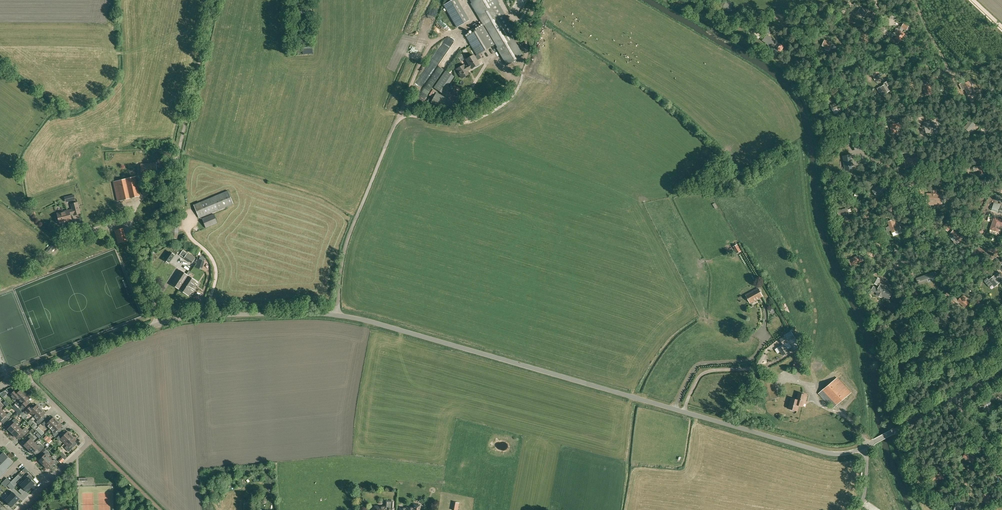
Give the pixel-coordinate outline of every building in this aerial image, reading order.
[(457,27),(470,19),(458,0),(450,0),(443,4),(457,27)] [(479,15),(485,25),(498,48),(508,64),(522,56),(512,39),(518,36),(504,13),(496,0),(470,0),(479,15)] [(725,2),(723,7),(723,8),(728,9),(727,11),(730,12),(733,4),(726,1),(725,2)] [(298,7),(291,8),(292,14),(296,14),(296,15),(306,15),(305,9),(302,9),(301,4),(297,4),(298,7)] [(860,6),(857,10),(865,15),(868,11),(860,6)] [(451,32),(454,29),(443,19),(441,21),(443,23),(442,24),(451,32)] [(477,54),(479,54),(494,44),(483,26),(466,36),(477,54)] [(902,32),(899,31),(896,36),(897,36),(896,38),(900,40),(901,38),(905,40),(907,36),(904,34),(905,33),(902,32)] [(767,34),(763,41),(770,47),(773,44),(774,45),(777,42),(767,34)] [(834,45),(825,40),(822,45),(826,47),(825,49),(829,51),(830,47),(833,49),(834,45)] [(479,54),(477,54),(474,56),(473,54),(466,59),(469,63),(471,68),(472,68),(479,63),(477,60),(481,58),(479,54)] [(471,68),(469,63),(465,66),(464,64),(456,69),(462,78),(469,73),(467,70),(471,68)] [(434,87),(442,93),(454,77),(445,71),(434,87)] [(881,87),(883,91),(880,92),(883,95),(889,91),(886,87),(889,85),(887,81),(884,83),(885,84),(881,87)] [(962,83),(959,85),(962,90),(965,88),(968,94),(974,91),(972,89),(968,82),(963,85),(962,83)] [(926,96),(932,94),(930,84),(923,85),(926,96)] [(429,105),(450,117),(457,104),(437,92),(429,105)] [(833,111),(834,113),(838,112),(837,109),(840,108),(837,102),(831,105),(833,111)] [(931,122),(931,121),(924,123),(926,133),(929,132),(929,130),(935,129),(933,122),(931,122)] [(970,121),(964,128),(968,131),(971,127),(972,128),(975,125),(970,121)] [(894,124),(890,124),(891,133),(895,132),(895,130),(897,130),(897,136),(901,136),(900,123),(894,124)] [(864,142),(853,145),(855,151),(866,149),(864,142)] [(852,170),(850,155),(843,156),(845,171),(852,170)] [(918,165),(917,158),(910,159),(910,158),(907,158),(907,159),(905,159),(906,167),(918,165)] [(157,174),(156,162),(140,164),(142,176),(157,174)] [(986,173),(985,170),(983,171),(982,166),(974,167),(974,171),(979,170),(980,175),(986,173)] [(135,177),(113,182),(118,201),(121,200),(125,199),(140,196),(135,177)] [(875,189),(872,191),(877,197),(879,195),(887,189),(882,183),(879,179),(877,181),(879,183),(877,184),(878,186),(875,189)] [(927,193),(926,204),(934,205),(935,205),(935,206),(941,206),(942,201),(942,199),(944,199),(944,196),(942,196),(942,193),(936,193),(936,190),(931,190),(931,194),(927,193)] [(233,203),(228,191),(194,205),(199,218),(233,203)] [(894,213),(896,215),(899,210),(901,211),(900,213),(902,214),(904,212),(902,211),(904,209),(905,209),(907,206),(902,201),(899,205),(897,208),(894,213)] [(72,209),(69,210),(70,215),(73,214),(74,216),(80,214),(79,209),(77,202),(71,204),(72,209)] [(847,209),(839,211),(840,216),(844,215),(845,220),(849,219),(847,209)] [(58,215),(55,216),(56,222),(59,221),(60,223),(65,222),(72,220),(71,219),(70,215),(69,210),(65,211),(65,213),(57,215),(58,215)] [(206,228),(217,223),(213,214),(202,219),(206,228)] [(994,217),(990,229),(998,232),(1000,225),(1001,225),(1001,220),(994,217)] [(900,229),(899,224),(896,225),(894,219),(888,222),(890,226),(886,228),(887,229),(887,230),(888,230),(889,230),(891,230),(893,236),(899,234),(897,230),(900,229)] [(179,225),(170,225),(169,238),(177,239),(179,225)] [(115,230),(118,243),(125,241),(122,228),(115,230)] [(959,242),(965,235),(962,232),(960,234),(959,234),(958,234),(953,230),(951,233),(956,238),(956,239),(954,241),(954,242),(956,244),(957,244),(959,242)] [(737,253),(741,251),(737,244),(733,246),(737,253)] [(174,255),(170,252),(164,260),(169,263),(174,255)] [(195,258),(187,253),(184,258),(192,263),(195,258)] [(863,260),(862,258),(860,258),(859,256),(849,260),(851,266),(863,260)] [(198,259),(196,267),(202,269),(204,261),(198,259)] [(182,282),(187,275),(180,270),(171,284),(179,289),(182,285),(183,286),(185,283),(182,282)] [(916,278),(918,284),(927,281),(927,279),(935,277),(933,272),(916,278)] [(998,272),(995,275),(989,280),(987,278),(984,281),(989,287),(992,284),(995,287),(1000,282),(997,278),(1001,275),(998,272)] [(182,285),(179,289),(189,296),(198,282),(187,275),(182,282),(185,283),(183,286),(182,285)] [(875,277),(874,279),(871,277),(865,287),(868,289),(872,282),(877,285),(880,279),(875,277)] [(889,298),(893,291),(881,284),(878,289),(874,287),(872,290),(878,293),(877,295),(881,297),(883,294),(889,298)] [(750,303),(763,296),(758,288),(746,295),(750,303)] [(961,297),(958,301),(965,307),(968,303),(961,297)] [(949,320),(941,316),(937,322),(945,326),(949,320)] [(906,326),(900,330),(905,336),(910,332),(906,326)] [(782,347),(779,349),(783,355),(786,354),(788,352),(787,350),(792,347),(790,345),(788,341),(785,337),(780,340),(783,344),(781,345),(782,347)] [(795,362),(792,367),(802,374),(806,369),(801,365),(795,362)] [(851,392),(837,377),(818,394),(832,408),(851,392)] [(15,391),(10,395),(14,400),(16,398),(19,400),(26,393),(22,389),(19,392),(16,390),(15,391)] [(26,393),(19,400),(23,404),(21,406),(23,409),(28,404),(29,403),(27,400),(30,397),(26,393)] [(791,398),(788,409),(790,409),(790,410),(792,410),(793,410),(797,411),(798,405),(803,406),(804,401),(805,401),(807,397),(805,396),(806,395),(798,393),(796,400),(791,398)] [(982,412),(993,407),(986,394),(976,399),(982,412)] [(30,406),(26,411),(28,414),(30,412),(34,416),(42,409),(37,404),(34,408),(32,405),(30,406)] [(42,409),(34,416),(38,420),(36,422),(39,424),(44,420),(42,418),(42,417),(46,413),(42,409)] [(0,413),(0,421),(3,419),(6,421),(8,419),(7,419),(11,415),(9,412),(7,414),(3,410),(0,413)] [(47,419),(42,424),(45,426),(47,424),(51,428),(58,421),(54,417),(50,421),(49,421),(47,419)] [(12,425),(8,429),(9,430),(8,430),(11,434),(19,427),(17,424),(19,422),(15,418),(10,422),(12,425)] [(58,421),(51,428),(53,431),(52,432),(53,434),(55,437),(60,432),(58,430),(58,429),(62,425),(58,421)] [(19,427),(11,434),(15,437),(16,437),(17,437),(17,436),(20,439),(23,437),(29,431),(25,427),(23,430),(19,427)] [(65,443),(72,435),(68,431),(64,435),(63,435),(61,433),(57,438),(59,440),(61,439),(65,443)] [(27,450),(35,443),(33,440),(35,438),(31,434),(26,439),(29,441),(24,445),(25,446),(24,446),(27,450)] [(72,435),(65,443),(67,445),(65,448),(69,452),(74,446),(72,445),(72,444),(76,440),(72,435)] [(35,443),(27,450),(28,450),(31,453),(32,453),(33,454),(37,449),(40,452),(44,448),(41,445),(40,444),(39,444),(38,445),(35,443)] [(44,456),(39,460),(40,461),(40,462),(42,465),(43,466),(50,458),(48,456),(50,454),(48,452),(46,449),(41,454),(44,456)] [(975,456),(966,451),(962,458),(965,459),(964,459),(965,459),(971,463),(975,456)] [(4,472),(3,471),(13,461),(12,461),(12,462),(4,454),(5,453),(0,457),(0,476),(4,472)] [(50,458),(43,466),(46,469),(47,468),(48,469),(52,464),(54,467),(59,462),(57,460),(56,460),(55,459),(54,459),(53,460),(50,458)] [(934,475),(931,476),(932,481),(944,478),(943,473),(942,474),(941,472),(939,472),(939,474),(934,475)] [(34,478),(29,474),(23,480),(31,488),(35,484),(31,480),(34,478)] [(2,483),(5,487),(11,482),(7,478),(2,483)] [(31,488),(23,480),(19,484),(27,492),(31,488)] [(15,503),(19,499),(12,491),(8,495),(15,503)] [(987,505),(993,501),(987,492),(981,496),(987,505)] [(11,507),(13,505),(15,503),(8,495),(4,499),(8,503),(11,507)] [(951,509),(954,509),(956,509),(958,505),(960,506),(962,502),(955,499),(951,509)] [(393,508),(393,501),(386,501),(386,507),(376,506),(376,507),(374,507),(374,508),(373,509),(393,509),(393,508)]
